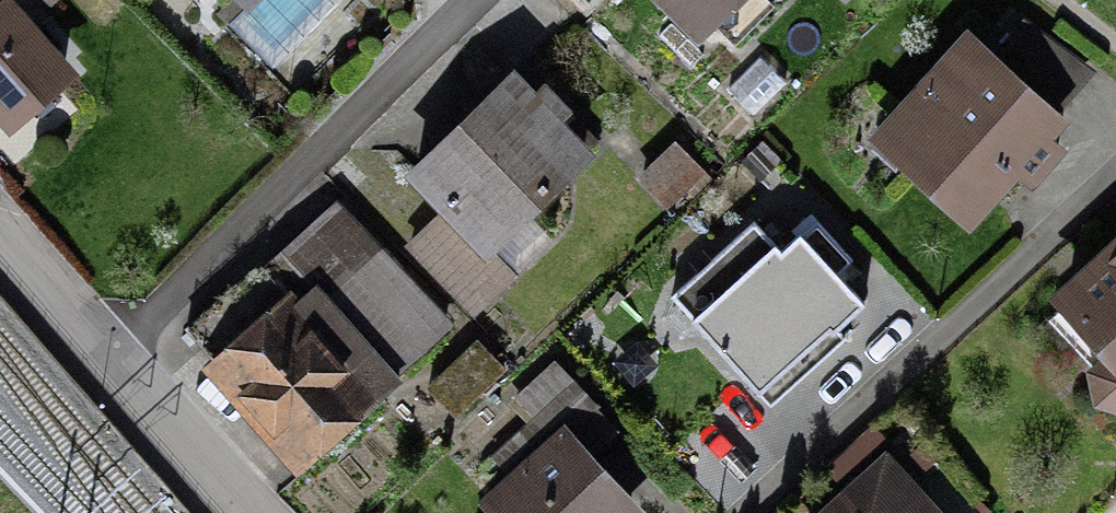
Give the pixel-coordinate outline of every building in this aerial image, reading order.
[(16,0),(13,0),(0,13),(0,112),(16,129),(80,66),(16,0)] [(255,11),(266,0),(244,0),(255,11)] [(727,44),(772,2),(770,0),(685,0),(727,44)] [(1074,120),(969,30),(873,142),(978,232),(1074,120)] [(601,152),(517,66),(406,173),(441,209),(402,247),(469,316),(512,274),(494,255),(601,152)] [(705,178),(672,141),(633,176),(666,213),(705,178)] [(341,198),(288,246),(396,365),(450,316),(341,198)] [(675,297),(772,404),(872,314),(802,237),(784,253),(758,223),(675,297)] [(1071,298),(1112,344),(1099,363),(1106,396),(1115,399),(1115,257),(1071,298)] [(253,269),(188,328),(297,447),(362,388),(253,269)] [(472,348),(428,387),(454,416),(498,377),(472,348)] [(565,442),(501,503),(511,512),(624,512),(629,509),(565,442)] [(826,512),(947,512),(891,453),(826,512)]
